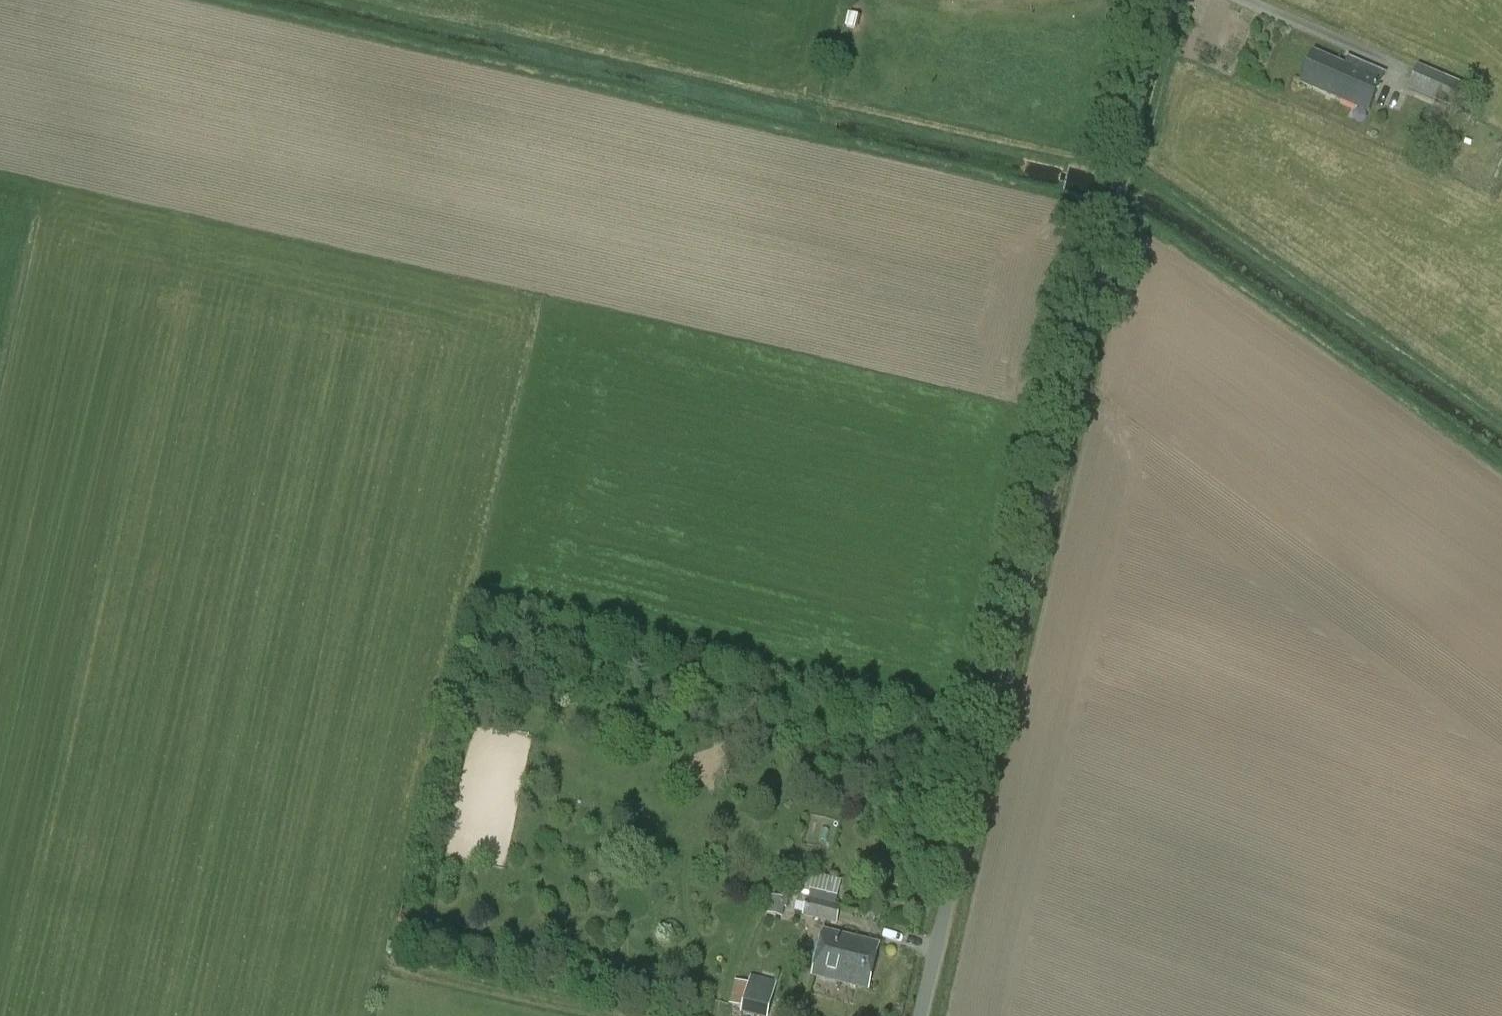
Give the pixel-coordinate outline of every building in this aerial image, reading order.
[(1368,112),(1384,76),(1348,60),(1345,68),(1314,55),(1301,84),(1368,112)] [(1471,89),(1463,85),(1418,66),(1407,90),(1465,115),(1471,99),(1467,98),(1471,89)] [(802,917),(837,925),(841,907),(835,906),(838,895),(810,888),(807,900),(797,898),(794,911),(803,913),(802,917)] [(868,989),(878,946),(824,933),(814,976),(868,989)] [(750,978),(749,984),(736,981),(730,1005),(743,1008),(742,1010),(767,1015),(775,984),(750,978)]
